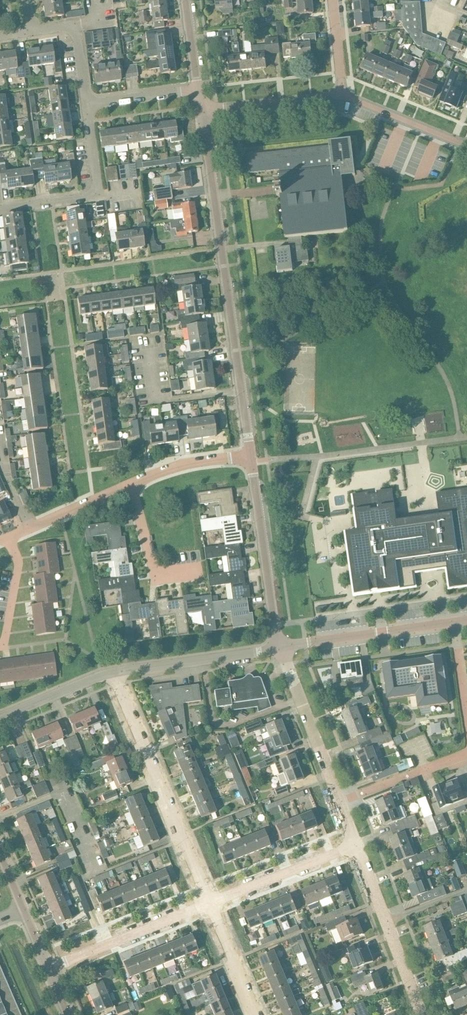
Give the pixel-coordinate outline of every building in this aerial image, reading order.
[(152,11),(166,9),(165,0),(150,0),(152,11)] [(216,8),(218,8),(220,10),(224,10),(225,15),(233,14),(232,0),(215,0),(216,8)] [(313,14),(312,1),(298,3),(299,15),(313,14)] [(369,14),(369,13),(368,2),(354,3),(356,15),(369,14)] [(62,3),(43,6),(45,19),(63,16),(62,3)] [(420,3),(401,4),(402,10),(402,11),(421,9),(420,3)] [(168,21),(166,9),(152,11),(154,29),(164,27),(164,21),(168,21)] [(421,16),(421,9),(402,11),(402,18),(421,16)] [(375,12),(369,13),(369,14),(356,15),(357,27),(371,26),(370,19),(384,17),(383,12),(375,13),(375,12)] [(422,23),(421,16),(402,18),(403,22),(403,25),(422,23)] [(284,23),(277,23),(278,36),(285,35),(284,23)] [(423,34),(422,23),(403,25),(403,28),(417,46),(423,34)] [(110,47),(110,42),(108,30),(102,31),(104,43),(101,43),(101,48),(110,47)] [(156,44),(157,50),(171,48),(170,36),(165,36),(164,30),(145,32),(147,45),(156,44)] [(237,30),(231,31),(219,32),(220,38),(238,36),(237,30)] [(93,50),(101,48),(101,43),(98,44),(96,32),(90,33),(92,45),(93,50)] [(316,34),(306,35),(303,35),(304,45),(291,46),(291,43),(283,44),(284,58),(292,57),(292,59),(302,58),(302,57),(308,56),(308,57),(312,57),(310,45),(317,44),(316,34)] [(417,46),(423,48),(428,37),(423,34),(417,46)] [(428,37),(423,48),(429,51),(434,39),(428,37)] [(251,42),(250,42),(253,69),(266,68),(264,54),(266,54),(266,55),(280,53),(278,38),(264,40),(265,45),(254,47),(253,43),(251,43),(251,42)] [(441,56),(446,44),(434,39),(429,51),(441,56)] [(463,46),(451,41),(449,45),(462,50),(463,46)] [(246,56),(240,57),(241,71),(253,69),(250,42),(244,43),(246,56)] [(229,72),(241,71),(240,57),(239,43),(233,44),(235,57),(228,58),(228,54),(227,45),(221,45),(223,68),(229,68),(229,72)] [(387,55),(390,48),(384,45),(381,52),(387,55)] [(40,49),(42,66),(54,64),(55,74),(62,73),(60,58),(54,59),(52,47),(40,49)] [(173,61),(171,48),(157,50),(144,52),(144,59),(158,57),(158,62),(158,63),(173,61)] [(23,64),(25,78),(31,77),(30,67),(42,66),(40,49),(27,51),(28,63),(23,64)] [(396,50),(393,57),(399,60),(402,52),(396,50)] [(2,54),(4,71),(17,69),(18,79),(25,78),(23,64),(16,64),(15,53),(2,54)] [(407,54),(404,62),(410,64),(413,57),(407,54)] [(361,69),(373,74),(379,60),(367,55),(361,69)] [(379,60),(373,74),(384,78),(390,65),(379,60)] [(426,60),(419,77),(415,87),(420,89),(419,93),(433,99),(438,88),(431,85),(439,65),(426,60)] [(447,60),(444,66),(451,69),(454,62),(447,60)] [(158,62),(146,64),(146,69),(160,68),(161,75),(168,74),(170,74),(170,73),(175,73),(173,61),(158,63),(158,62)] [(108,83),(121,81),(118,63),(105,65),(108,83)] [(96,85),(108,83),(105,65),(93,66),(96,85)] [(138,77),(137,67),(136,65),(129,66),(131,78),(138,77)] [(384,78),(396,83),(401,69),(390,65),(384,78)] [(413,74),(401,69),(396,83),(407,88),(413,74)] [(443,92),(439,101),(457,109),(460,101),(462,102),(466,91),(466,87),(457,82),(460,76),(452,72),(443,92)] [(53,85),(51,76),(44,77),(45,86),(53,85)] [(49,90),(50,103),(67,100),(65,88),(49,90)] [(69,113),(67,100),(50,103),(52,115),(69,113)] [(8,122),(6,109),(0,110),(0,123),(8,122)] [(71,125),(69,113),(52,115),(54,128),(71,125)] [(10,134),(8,122),(0,123),(0,135),(10,134)] [(171,143),(184,141),(182,127),(176,128),(175,122),(162,124),(164,140),(171,139),(171,143)] [(162,124),(149,126),(152,142),(164,140),(162,124)] [(73,138),(71,125),(54,128),(56,141),(73,138)] [(152,142),(149,126),(137,128),(139,144),(152,142)] [(124,129),(127,145),(139,144),(137,128),(124,129)] [(112,131),(114,147),(127,145),(124,129),(112,131)] [(102,149),(112,147),(114,147),(112,131),(100,133),(102,149)] [(0,135),(0,148),(12,147),(10,134),(0,135)] [(278,177),(341,169),(352,168),(349,145),(247,156),(249,174),(280,170),(280,174),(278,174),(278,177)] [(46,185),(58,183),(55,166),(43,168),(41,153),(35,154),(36,159),(35,159),(37,174),(44,173),(46,185)] [(55,166),(58,183),(71,181),(69,169),(76,168),(73,154),(66,155),(68,164),(55,166)] [(30,170),(18,171),(21,188),(33,186),(32,174),(37,174),(35,159),(29,160),(30,170)] [(21,188),(18,171),(5,173),(4,163),(0,164),(0,178),(0,179),(6,178),(8,190),(21,188)] [(135,164),(129,165),(131,179),(137,178),(136,170),(143,168),(142,163),(135,164)] [(120,181),(131,179),(129,165),(118,167),(120,181)] [(107,182),(117,181),(118,181),(116,167),(105,169),(107,182)] [(341,169),(278,177),(279,184),(275,184),(277,196),(280,196),(285,239),(289,238),(302,237),(348,232),(341,169)] [(177,175),(168,176),(170,189),(170,190),(170,191),(181,189),(191,188),(189,173),(179,174),(177,175)] [(170,189),(153,191),(154,201),(172,199),(170,191),(170,190),(170,189)] [(167,208),(166,200),(154,202),(155,210),(167,208)] [(102,203),(96,204),(97,216),(104,216),(102,203)] [(182,209),(183,219),(195,218),(193,203),(182,205),(182,203),(172,205),(173,211),(182,209)] [(88,215),(87,205),(67,208),(67,214),(66,214),(67,225),(85,223),(84,215),(88,215)] [(21,214),(2,217),(4,229),(21,227),(20,217),(22,217),(21,214)] [(118,251),(130,250),(128,232),(117,234),(114,214),(107,215),(111,242),(116,242),(118,251)] [(197,232),(195,218),(183,219),(170,221),(171,229),(175,229),(177,236),(187,235),(187,233),(197,232)] [(85,223),(67,225),(69,236),(90,233),(90,229),(86,230),(85,223)] [(136,231),(128,232),(130,250),(144,248),(144,246),(148,245),(148,243),(146,231),(145,224),(139,225),(136,231)] [(23,226),(21,227),(4,229),(6,241),(25,239),(23,226)] [(90,233),(69,236),(70,247),(88,244),(87,237),(91,236),(90,233)] [(302,237),(289,238),(290,248),(275,249),(278,272),(293,271),(292,263),(309,261),(308,250),(303,251),(302,237)] [(25,239),(6,241),(7,253),(24,251),(23,242),(25,242),(25,239)] [(154,242),(150,243),(151,253),(162,251),(161,246),(158,247),(156,244),(155,242),(154,242)] [(88,244),(70,247),(72,258),(93,255),(93,251),(89,251),(88,244)] [(26,251),(24,251),(7,253),(8,254),(3,255),(5,267),(28,264),(26,251)] [(184,304),(202,301),(200,287),(195,288),(194,283),(195,283),(193,275),(174,278),(176,292),(182,292),(184,304)] [(142,290),(144,307),(155,306),(153,289),(142,290)] [(142,290),(131,292),(134,309),(144,307),(142,290)] [(134,309),(131,292),(121,293),(123,310),(134,309)] [(121,293),(110,295),(112,312),(123,310),(121,293)] [(99,296),(101,313),(112,312),(110,295),(99,296)] [(99,296),(88,298),(91,314),(101,313),(99,296)] [(77,299),(80,316),(91,314),(88,298),(77,299)] [(204,314),(202,301),(184,304),(185,310),(176,311),(178,323),(181,322),(181,323),(199,320),(199,315),(204,314)] [(35,315),(17,318),(18,329),(37,326),(35,315)] [(187,328),(189,341),(207,338),(206,325),(200,326),(199,320),(181,323),(182,329),(187,328)] [(151,333),(159,332),(158,325),(150,326),(151,333)] [(38,337),(37,326),(18,329),(20,340),(38,337)] [(136,328),(128,329),(129,336),(137,335),(136,328)] [(123,330),(115,331),(116,338),(124,337),(123,330)] [(115,331),(107,332),(108,339),(116,338),(115,331)] [(94,334),(95,341),(103,340),(102,333),(94,334)] [(86,335),(87,342),(95,341),(94,334),(86,335)] [(40,348),(38,337),(20,340),(21,350),(40,348)] [(209,351),(207,338),(189,341),(191,353),(185,354),(185,360),(186,360),(205,358),(204,352),(209,351)] [(84,349),(86,360),(102,357),(101,346),(84,349)] [(120,347),(121,354),(128,353),(127,346),(120,347)] [(41,358),(40,348),(21,350),(23,361),(41,358)] [(128,353),(121,354),(114,356),(114,361),(122,360),(122,363),(130,362),(128,353)] [(102,357),(86,360),(87,370),(104,368),(102,357)] [(41,358),(23,361),(24,372),(43,369),(41,358)] [(205,363),(205,358),(186,360),(185,360),(182,361),(184,372),(193,371),(194,378),(213,375),(211,362),(205,363)] [(123,368),(124,376),(131,375),(130,367),(123,368)] [(87,370),(89,381),(105,379),(104,368),(87,370)] [(21,377),(22,388),(41,386),(40,375),(21,377)] [(131,375),(124,376),(125,384),(132,383),(131,375)] [(210,391),(209,389),(214,389),(213,375),(194,378),(196,393),(210,391)] [(90,392),(113,389),(112,383),(112,378),(105,379),(89,381),(90,392)] [(179,381),(170,382),(172,392),(180,391),(179,381)] [(41,386),(22,388),(24,399),(43,396),(41,386)] [(43,396),(24,399),(25,410),(44,407),(43,396)] [(127,400),(128,408),(135,407),(134,399),(127,400)] [(109,400),(92,402),(93,413),(110,411),(109,400)] [(2,405),(1,405),(2,413),(7,412),(11,412),(10,401),(1,403),(2,405)] [(27,421),(46,418),(44,407),(25,410),(27,421)] [(135,407),(128,408),(129,416),(137,415),(135,407)] [(110,411),(93,413),(95,424),(112,421),(110,411)] [(212,418),(199,420),(202,439),(215,437),(215,432),(220,431),(218,412),(211,413),(212,418)] [(189,441),(202,439),(199,420),(187,422),(187,416),(180,417),(183,436),(188,435),(189,441)] [(177,437),(183,436),(180,417),(174,418),(174,423),(162,425),(164,444),(178,442),(177,437)] [(47,429),(46,418),(27,421),(28,432),(47,429)] [(137,420),(130,421),(131,430),(138,428),(137,420)] [(96,435),(113,432),(112,421),(95,424),(96,435)] [(152,446),(164,444),(162,425),(150,427),(149,421),(142,422),(143,432),(145,441),(151,441),(152,446)] [(138,428),(131,430),(132,438),(139,437),(138,428)] [(98,445),(103,445),(104,451),(122,449),(121,441),(115,442),(113,432),(96,435),(98,445)] [(25,437),(27,448),(45,445),(44,435),(25,437)] [(11,436),(6,437),(8,451),(13,450),(12,443),(16,442),(16,440),(17,440),(17,436),(11,436)] [(47,456),(45,445),(27,448),(28,459),(47,456)] [(48,467),(47,456),(28,459),(30,470),(48,467)] [(48,467),(30,470),(31,480),(50,478),(48,467)] [(52,489),(50,478),(31,480),(33,491),(52,489)] [(217,519),(235,517),(239,516),(237,504),(234,504),(231,489),(196,494),(198,505),(219,502),(220,507),(215,508),(217,519)] [(346,533),(355,596),(370,593),(370,592),(390,589),(390,591),(415,587),(413,573),(447,568),(450,589),(466,586),(466,489),(456,491),(436,494),(439,516),(397,522),(392,493),(392,490),(377,492),(377,494),(368,496),(368,493),(353,495),(355,514),(358,532),(346,533)] [(26,491),(19,494),(24,505),(31,502),(26,491)] [(0,503),(0,523),(0,524),(11,519),(3,502),(0,503)] [(223,530),(225,545),(239,544),(242,543),(241,531),(237,532),(235,517),(217,519),(207,520),(201,521),(200,521),(202,533),(223,530)] [(107,535),(109,551),(126,549),(125,537),(121,537),(119,522),(84,527),(87,546),(93,546),(92,537),(107,535)] [(38,561),(57,558),(55,544),(36,546),(37,555),(39,555),(40,561),(38,561)] [(239,544),(225,545),(204,548),(206,560),(227,557),(229,573),(243,571),(246,571),(245,559),(241,559),(239,544)] [(116,578),(133,576),(132,564),(128,564),(126,549),(109,551),(91,554),(93,565),(114,562),(116,578)] [(42,575),(53,574),(59,573),(57,558),(38,561),(39,569),(41,569),(42,575)] [(231,584),(234,600),(246,599),(250,598),(248,586),(245,586),(243,571),(229,573),(208,576),(209,587),(231,584)] [(38,590),(55,588),(53,574),(42,575),(34,576),(35,584),(37,585),(38,590)] [(121,589),(124,605),(140,602),(139,591),(135,591),(133,576),(116,578),(98,581),(100,592),(121,589)] [(32,606),(51,603),(57,603),(55,588),(38,590),(36,591),(37,599),(39,599),(40,605),(32,606)] [(216,631),(215,620),(212,603),(211,597),(211,595),(195,598),(195,595),(183,596),(186,613),(201,611),(204,632),(216,631)] [(168,599),(156,600),(158,617),(174,615),(177,636),(189,635),(186,613),(183,596),(183,600),(168,602),(168,599)] [(221,619),(220,613),(230,612),(233,628),(254,625),(252,613),(248,614),(246,599),(234,600),(222,601),(212,603),(215,620),(221,619)] [(161,638),(158,617),(156,600),(155,600),(156,603),(141,605),(140,602),(124,605),(120,605),(125,644),(135,642),(132,621),(147,619),(150,640),(161,638)] [(53,618),(51,603),(32,606),(33,614),(35,614),(36,620),(34,620),(34,621),(53,618)] [(55,633),(53,618),(34,621),(35,628),(37,629),(38,635),(36,635),(55,633)] [(39,659),(42,675),(48,674),(48,677),(56,676),(53,654),(53,657),(46,658),(46,655),(39,656),(39,659)] [(399,661),(383,664),(388,699),(417,695),(418,708),(449,704),(445,680),(446,680),(444,668),(443,668),(442,656),(426,658),(426,659),(400,663),(399,661)] [(25,658),(25,661),(28,677),(34,676),(34,679),(42,678),(42,675),(39,659),(32,660),(32,657),(25,658)] [(28,677),(25,661),(18,662),(18,659),(11,660),(11,663),(14,679),(20,678),(20,681),(28,680),(28,677)] [(6,680),(6,683),(14,681),(14,679),(11,663),(4,664),(4,661),(0,662),(0,681),(6,680)] [(350,679),(351,685),(361,684),(363,683),(363,677),(364,677),(363,671),(361,661),(340,665),(342,680),(350,679)] [(229,690),(231,706),(232,710),(257,707),(259,712),(270,708),(267,699),(268,698),(261,681),(257,678),(253,679),(253,678),(252,677),(251,676),(250,675),(249,676),(248,677),(246,677),(246,680),(228,682),(229,690)] [(149,689),(159,713),(172,708),(173,709),(185,703),(201,701),(199,686),(172,690),(171,684),(150,687),(149,689)] [(217,708),(231,706),(229,690),(214,692),(217,708)] [(342,714),(347,726),(362,721),(360,713),(362,713),(360,708),(371,703),(368,697),(357,701),(357,700),(345,704),(348,712),(342,714)] [(94,708),(82,713),(88,728),(101,723),(94,708)] [(172,708),(159,713),(157,714),(168,739),(174,737),(176,742),(184,738),(182,733),(173,709),(172,708)] [(88,728),(82,713),(68,719),(75,734),(88,728)] [(285,733),(281,721),(272,724),(271,722),(262,726),(260,720),(244,726),(247,734),(259,729),(264,741),(270,739),(285,733)] [(359,744),(383,735),(380,727),(367,732),(362,721),(347,726),(352,739),(356,737),(359,744)] [(431,734),(444,731),(441,722),(429,725),(431,734)] [(45,728),(52,744),(64,739),(57,723),(45,728)] [(110,746),(115,744),(107,723),(101,725),(110,746)] [(32,734),(35,743),(38,750),(52,744),(45,728),(32,734)] [(419,728),(406,734),(408,739),(421,733),(419,728)] [(231,731),(226,733),(226,734),(228,739),(232,749),(240,746),(236,736),(234,737),(231,731)] [(285,733),(270,739),(274,751),(290,745),(285,733)] [(358,754),(362,766),(378,760),(373,748),(393,741),(390,733),(383,735),(359,744),(362,752),(358,754)] [(220,746),(226,743),(223,735),(216,738),(220,746)] [(76,736),(70,738),(75,751),(78,758),(84,756),(76,736)] [(75,751),(70,738),(64,741),(70,754),(75,751)] [(173,752),(178,763),(193,757),(189,746),(193,745),(190,739),(177,744),(179,750),(173,752)] [(27,743),(21,745),(26,759),(32,756),(27,743)] [(226,743),(220,746),(224,757),(231,754),(226,743)] [(15,748),(20,761),(26,759),(21,745),(15,748)] [(241,750),(234,753),(241,770),(246,768),(248,767),(241,750)] [(39,768),(45,766),(39,751),(33,754),(39,768)] [(261,755),(263,761),(274,757),(272,751),(261,755)] [(9,763),(5,752),(0,754),(0,767),(9,763)] [(231,754),(224,757),(229,769),(236,766),(231,754)] [(112,755),(103,759),(89,765),(91,771),(106,764),(111,777),(127,770),(121,757),(115,760),(112,755)] [(274,764),(278,775),(299,767),(294,756),(278,762),(276,762),(274,757),(263,761),(266,767),(274,764)] [(193,757),(178,763),(183,775),(198,768),(198,769),(203,766),(201,760),(195,762),(193,757)] [(378,760),(362,766),(367,778),(372,777),(374,782),(399,773),(396,766),(382,772),(378,760)] [(14,774),(9,763),(0,767),(0,780),(14,774)] [(236,766),(229,769),(234,779),(240,776),(236,766)] [(303,780),(299,767),(278,775),(279,776),(277,777),(280,787),(274,790),(277,796),(287,792),(285,786),(287,785),(287,786),(303,780)] [(183,775),(187,786),(202,779),(198,769),(198,768),(183,775)] [(246,768),(241,770),(248,787),(253,785),(246,768)] [(132,783),(127,770),(111,777),(117,790),(121,788),(121,789),(123,788),(123,787),(132,783)] [(4,791),(19,785),(14,774),(0,780),(0,783),(4,791)] [(240,776),(234,779),(238,790),(245,788),(240,776)] [(202,779),(187,786),(192,797),(207,790),(202,779)] [(445,784),(455,810),(466,805),(466,791),(463,793),(458,779),(445,784)] [(29,781),(19,786),(19,785),(4,791),(9,803),(23,797),(21,791),(32,786),(29,781)] [(32,787),(34,793),(47,787),(45,782),(32,787)] [(437,803),(432,805),(436,817),(455,810),(445,784),(432,789),(437,803)] [(376,803),(381,814),(396,809),(393,802),(399,800),(397,795),(406,791),(404,785),(391,790),(393,796),(376,803)] [(34,793),(37,799),(50,793),(47,787),(34,793)] [(238,790),(242,800),(245,807),(251,804),(249,797),(245,788),(238,790)] [(115,790),(102,795),(102,796),(104,801),(106,804),(112,801),(119,799),(117,796),(115,790)] [(192,797),(196,808),(212,801),(207,790),(192,797)] [(303,792),(291,796),(293,801),(305,796),(303,792)] [(140,795),(125,801),(129,813),(144,807),(140,795)] [(293,801),(291,796),(279,801),(281,805),(293,801)] [(426,797),(418,800),(424,818),(433,815),(426,797)] [(49,801),(37,806),(40,812),(51,807),(49,801)] [(212,801),(196,808),(201,819),(216,812),(212,801)] [(281,805),(279,801),(267,806),(269,810),(281,805)] [(390,824),(392,831),(418,821),(416,815),(407,819),(404,812),(402,806),(396,809),(381,814),(385,826),(390,824)] [(149,818),(144,807),(129,813),(122,816),(124,820),(131,817),(134,824),(149,818)] [(251,808),(243,811),(245,817),(253,814),(251,808)] [(237,820),(245,817),(243,811),(235,815),(237,820)] [(299,817),(305,832),(317,827),(311,812),(299,817)] [(21,833),(36,827),(31,815),(16,821),(21,833)] [(432,816),(424,819),(426,824),(434,821),(432,816)] [(305,832),(299,817),(288,821),(294,837),(305,832)] [(51,820),(56,832),(61,830),(56,818),(51,820)] [(149,818),(134,824),(139,836),(154,829),(149,818)] [(220,821),(222,826),(230,822),(228,818),(220,821)] [(91,829),(96,827),(93,820),(88,822),(91,829)] [(222,826),(220,821),(212,824),(214,829),(222,826)] [(288,821),(275,826),(282,842),(294,837),(288,821)] [(418,821),(392,831),(395,837),(390,839),(395,851),(410,845),(413,844),(411,838),(413,836),(411,830),(420,827),(418,821)] [(26,844),(41,838),(36,827),(21,833),(26,844)] [(91,829),(94,837),(99,835),(96,827),(91,829)] [(154,829),(139,836),(141,840),(144,847),(159,841),(154,829)] [(61,830),(56,832),(61,843),(66,841),(61,830)] [(270,846),(264,831),(253,836),(259,851),(270,846)] [(247,855),(259,851),(253,836),(241,840),(247,855)] [(31,856),(45,849),(41,838),(26,844),(31,856)] [(106,841),(104,841),(104,842),(107,849),(114,846),(111,839),(106,841)] [(235,860),(247,855),(241,840),(229,845),(235,860)] [(103,843),(102,842),(97,844),(101,852),(106,850),(103,843)] [(404,860),(406,867),(432,857),(430,851),(417,856),(415,850),(413,844),(410,845),(395,851),(399,862),(404,860)] [(224,864),(235,860),(229,845),(218,849),(224,864)] [(113,855),(110,848),(106,850),(101,852),(104,859),(113,855)] [(45,849),(31,856),(36,868),(51,862),(45,849)] [(164,853),(163,850),(146,857),(148,862),(160,857),(163,865),(168,863),(164,853)] [(404,875),(409,887),(428,879),(423,867),(443,860),(440,853),(438,854),(432,857),(406,867),(409,873),(404,875)] [(55,859),(58,865),(70,860),(67,854),(55,859)] [(146,857),(135,861),(137,867),(148,862),(146,857)] [(452,862),(451,857),(445,859),(449,872),(455,870),(452,862)] [(452,862),(455,870),(457,878),(466,875),(461,859),(452,862)] [(70,860),(58,865),(60,871),(72,866),(70,860)] [(125,871),(133,868),(131,863),(123,866),(125,871)] [(125,871),(123,866),(115,869),(117,875),(125,871)] [(165,871),(153,875),(160,890),(171,886),(165,871)] [(108,874),(108,873),(101,876),(102,881),(114,876),(112,872),(108,874)] [(42,891),(57,885),(52,873),(37,879),(42,891)] [(148,895),(160,890),(153,875),(142,880),(148,895)] [(76,890),(81,888),(76,877),(71,879),(76,890)] [(325,882),(332,897),(343,892),(337,877),(325,882)] [(432,890),(428,879),(409,887),(413,898),(417,897),(420,905),(447,895),(443,886),(432,890)] [(142,880),(130,885),(136,900),(148,895),(142,880)] [(325,882),(313,886),(320,902),(332,897),(325,882)] [(42,891),(47,903),(62,897),(57,885),(42,891)] [(125,904),(136,900),(130,885),(119,889),(125,904)] [(308,907),(320,902),(313,886),(302,891),(308,907)] [(76,890),(81,902),(86,900),(81,888),(76,890)] [(114,909),(125,904),(119,889),(108,894),(114,909)] [(88,893),(91,900),(95,909),(100,907),(102,913),(114,909),(108,894),(98,897),(95,890),(88,893)] [(291,896),(280,900),(286,915),(297,911),(291,896)] [(47,903),(52,914),(67,908),(62,897),(47,903)] [(453,912),(455,917),(466,913),(466,912),(461,897),(450,901),(451,904),(450,905),(452,912),(453,912)] [(86,900),(81,902),(80,902),(85,914),(91,911),(86,900)] [(286,915),(280,900),(268,905),(274,920),(286,915)] [(274,920),(268,905),(256,910),(262,925),(274,920)] [(337,911),(339,915),(351,910),(349,906),(337,911)] [(67,908),(52,914),(57,926),(72,920),(67,908)] [(262,925),(256,910),(245,914),(246,918),(249,924),(251,929),(262,925)] [(337,911),(325,916),(327,920),(339,915),(337,911)] [(327,920),(325,916),(313,920),(315,925),(327,920)] [(325,925),(328,932),(337,928),(343,942),(363,934),(357,920),(345,925),(343,918),(345,917),(325,925)] [(307,918),(300,921),(303,929),(305,933),(311,930),(307,918)] [(425,928),(429,939),(444,933),(440,922),(425,928)] [(457,928),(450,931),(452,936),(464,931),(462,928),(458,929),(457,928)] [(449,944),(444,933),(429,939),(433,950),(449,944)] [(254,935),(249,938),(253,948),(258,946),(254,935)] [(192,936),(180,940),(186,955),(198,951),(192,936)] [(298,942),(295,937),(288,940),(290,945),(298,942)] [(180,940),(169,945),(175,960),(186,955),(180,940)] [(303,940),(298,942),(300,945),(303,952),(307,950),(304,943),(303,940)] [(446,968),(450,966),(466,959),(466,949),(453,955),(449,944),(433,950),(438,962),(443,960),(446,968)] [(169,945),(157,949),(163,964),(175,960),(169,945)] [(298,945),(291,948),(294,955),(301,952),(298,945)] [(359,945),(349,949),(348,949),(350,955),(348,955),(354,969),(373,962),(368,948),(362,950),(362,949),(361,950),(359,945)] [(163,964),(157,949),(146,954),(152,969),(163,964)] [(307,964),(312,962),(307,950),(303,952),(307,964)] [(259,957),(264,969),(279,962),(274,951),(259,957)] [(146,954),(134,959),(140,974),(152,969),(146,954)] [(140,974),(134,959),(123,963),(129,978),(140,974)] [(264,969),(269,980),(284,974),(279,962),(264,969)] [(308,977),(312,976),(317,974),(312,962),(307,964),(303,966),(308,977)] [(192,969),(194,974),(201,971),(199,966),(192,969)] [(457,983),(456,978),(450,966),(446,968),(439,971),(445,983),(449,981),(451,985),(457,983)] [(103,980),(115,976),(112,969),(101,974),(103,980)] [(186,977),(194,974),(192,969),(184,972),(186,977)] [(329,971),(322,973),(326,983),(333,981),(329,971)] [(365,973),(355,976),(351,978),(355,988),(367,984),(370,994),(384,989),(378,974),(367,978),(365,973)] [(171,983),(179,980),(176,974),(169,977),(171,983)] [(269,980),(274,992),(289,985),(284,974),(269,980)] [(317,974),(312,976),(315,983),(313,984),(314,988),(321,985),(317,974)] [(205,993),(220,987),(215,975),(192,985),(194,990),(197,997),(205,993)] [(0,978),(0,991),(9,987),(4,976),(0,978)] [(171,983),(169,977),(161,980),(163,986),(171,983)] [(125,982),(129,992),(134,990),(130,980),(125,982)] [(174,986),(181,1003),(186,1001),(181,990),(182,989),(187,987),(184,982),(174,986)] [(87,989),(92,1001),(107,995),(102,983),(87,989)] [(327,986),(335,1007),(337,1012),(343,1009),(342,1006),(337,1007),(337,1006),(335,1001),(341,998),(337,986),(335,987),(334,983),(327,986)] [(148,992),(156,989),(154,984),(146,987),(148,992)] [(187,987),(182,989),(184,994),(194,990),(192,985),(191,985),(187,987)] [(279,1003),(293,997),(298,995),(296,991),(292,993),(289,985),(274,992),(279,1003)] [(318,991),(321,998),(326,996),(321,985),(314,988),(308,990),(309,993),(315,990),(316,992),(318,991)] [(13,999),(9,987),(0,991),(0,1004),(13,999)] [(148,992),(146,987),(138,990),(140,995),(148,992)] [(170,987),(163,991),(168,1002),(175,999),(170,987)] [(225,999),(220,987),(205,993),(210,1005),(225,999)] [(466,1005),(459,987),(448,992),(456,1010),(466,1005)] [(112,1008),(107,995),(92,1001),(97,1014),(112,1008)] [(279,1003),(283,1014),(298,1008),(293,997),(279,1003)] [(0,1004),(0,1014),(6,1014),(18,1010),(13,999),(0,1004)] [(225,999),(210,1005),(214,1014),(219,1014),(230,1010),(225,999)] [(181,1003),(186,1014),(191,1013),(186,1001),(181,1003)] [(143,1009),(139,1002),(134,1004),(137,1012),(143,1009)] [(363,1002),(354,1006),(358,1014),(369,1014),(363,1002)] [(129,1010),(127,1004),(115,1009),(118,1014),(129,1010)]
